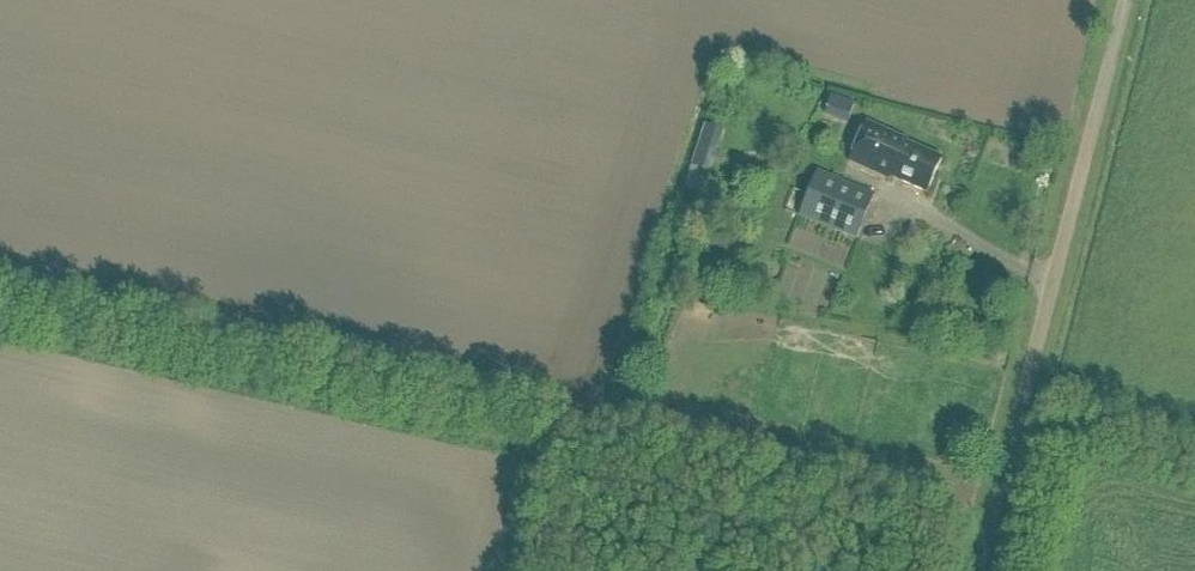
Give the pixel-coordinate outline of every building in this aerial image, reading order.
[(924,192),(939,161),(903,145),(905,140),(864,122),(846,162),(888,181),(890,177),(924,192)] [(705,172),(719,131),(703,126),(689,167),(705,172)] [(857,242),(875,198),(816,174),(798,219),(857,242)]
